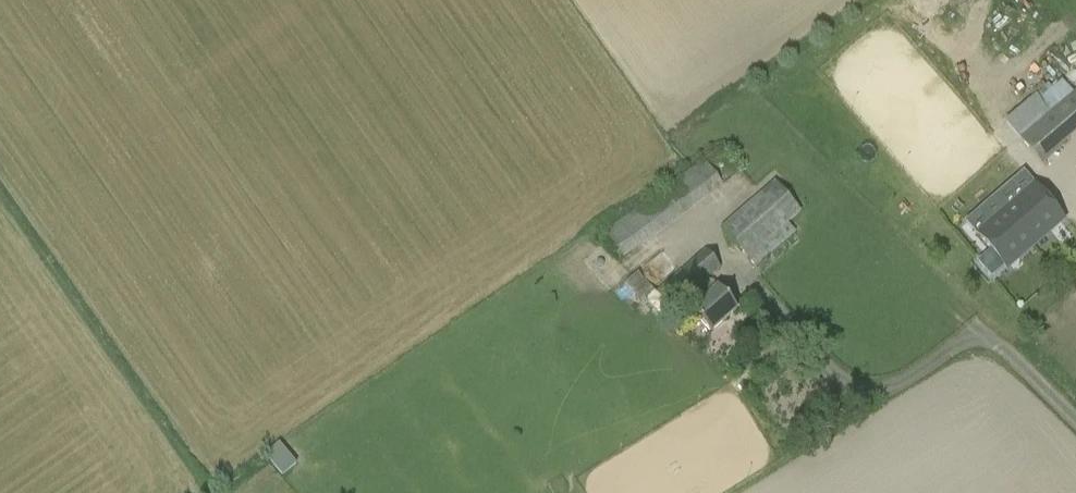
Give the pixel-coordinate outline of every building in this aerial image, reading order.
[(1044,65),(1056,55),(1039,34),(1008,59),(1034,92),(1054,77),(1044,65)] [(1061,81),(1038,100),(1050,114),(1020,139),(1042,166),(1063,149),(1061,146),(1075,134),(1075,94),(1075,92),(1073,94),(1061,81)] [(689,170),(604,233),(624,261),(723,188),(721,185),(738,172),(720,147),(689,170)] [(1008,205),(976,234),(1006,268),(1023,253),(1062,219),(1033,186),(1017,167),(993,188),(1008,205)] [(774,181),(721,227),(756,268),(796,233),(788,224),(801,212),(774,181)] [(700,297),(703,301),(691,311),(709,333),(736,309),(718,288),(716,290),(708,280),(720,268),(704,250),(657,294),(654,292),(646,300),(644,298),(654,290),(638,272),(625,284),(643,304),(646,302),(661,319),(671,310),(673,311),(696,289),(702,295),(700,297)] [(282,473),(296,462),(279,440),(265,452),(282,473)]
